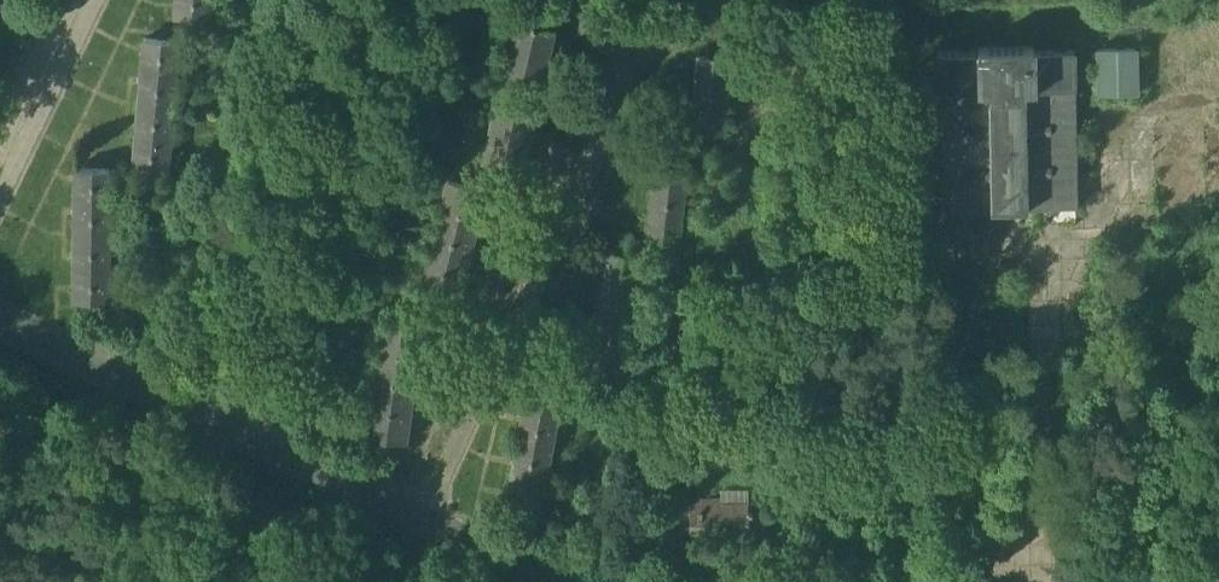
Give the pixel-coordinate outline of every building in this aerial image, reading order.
[(168,16),(208,17),(209,0),(169,0),(168,16)] [(534,79),(543,26),(512,21),(503,74),(534,79)] [(133,35),(126,168),(164,170),(170,37),(133,35)] [(1034,46),(979,47),(979,51),(939,52),(941,209),(1075,207),(1073,50),(1034,50),(1034,46)] [(1132,47),(1093,48),(1094,96),(1133,95),(1132,47)] [(686,50),(684,129),(724,130),(726,52),(686,50)] [(641,238),(671,239),(672,220),(684,221),(686,162),(644,161),(641,238)] [(65,165),(64,297),(105,298),(107,166),(65,165)] [(366,360),(364,437),(403,438),(405,360),(366,360)] [(496,493),(536,501),(557,396),(517,388),(496,493)]
